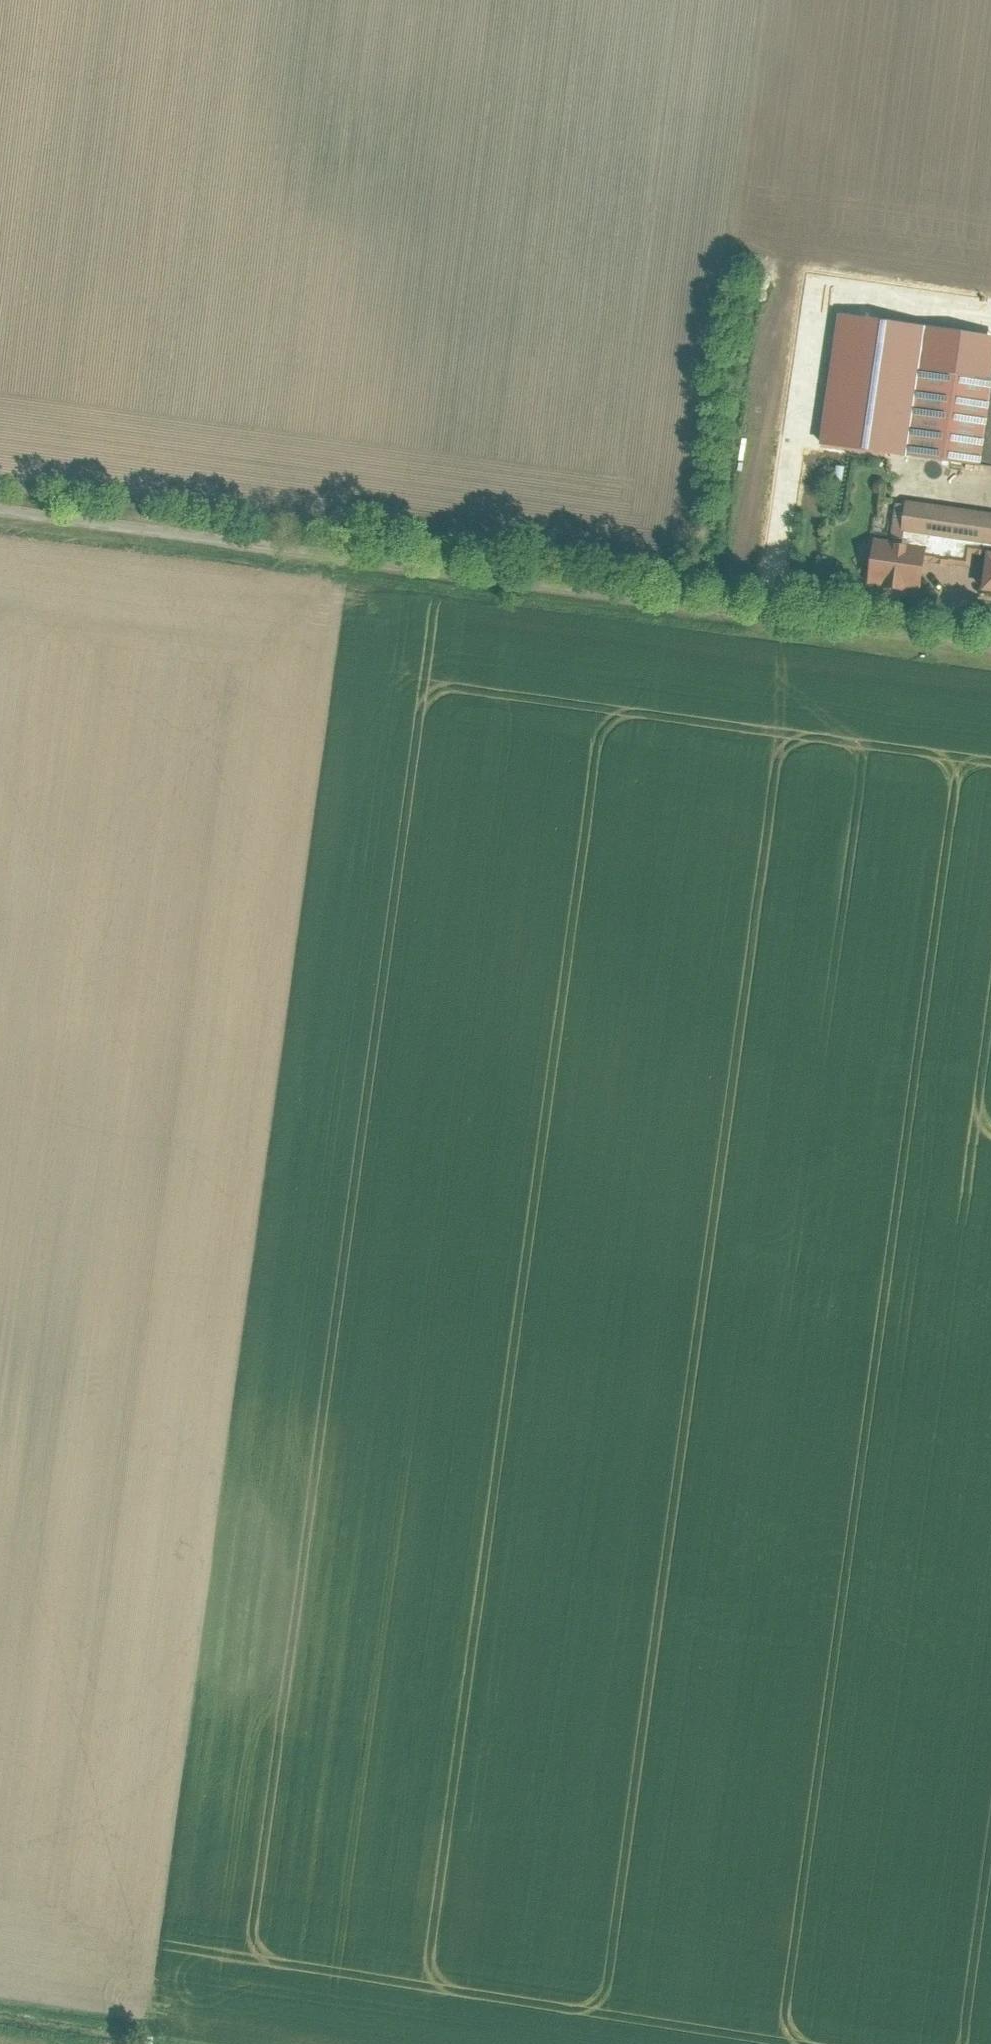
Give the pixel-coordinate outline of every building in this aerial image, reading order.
[(899,362),(887,454),(935,461),(932,487),(959,491),(962,462),(990,466),(990,374),(899,362)] [(845,582),(905,589),(910,559),(958,565),(959,552),(965,552),(961,587),(990,591),(990,507),(883,493),(878,529),(853,526),(845,582)]
